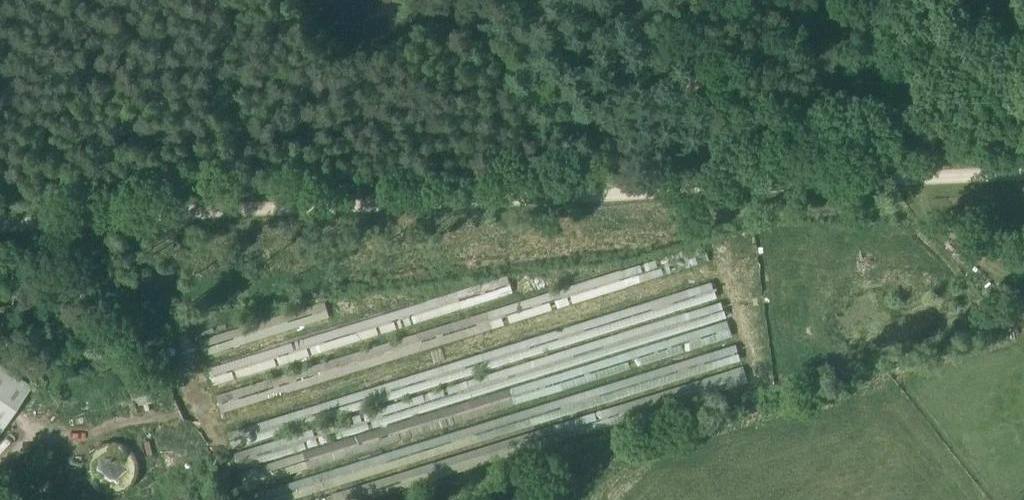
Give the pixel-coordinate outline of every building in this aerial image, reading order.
[(710,262),(705,245),(217,396),(222,413),(710,262)] [(508,276),(209,369),(214,386),(514,293),(508,276)] [(717,298),(712,283),(229,433),(234,449),(717,298)] [(330,318),(325,302),(200,340),(205,357),(330,318)] [(236,453),(241,469),(727,318),(722,302),(236,453)] [(241,473),(245,489),(733,336),(728,321),(241,473)] [(249,496),(250,499),(291,499),(741,360),(736,345),(249,496)] [(31,387),(0,366),(0,432),(31,387)] [(748,383),(743,366),(313,499),(371,499),(748,383)] [(164,399),(159,383),(130,392),(135,409),(164,399)] [(87,467),(88,471),(88,475),(90,479),(92,482),(94,486),(97,489),(101,491),(104,493),(108,494),(112,494),(116,494),(120,493),(124,492),(128,490),(131,488),(134,485),(136,481),(138,478),(139,474),(140,470),(140,465),(139,461),(138,458),(136,454),(133,451),(130,448),(127,446),(123,444),(119,443),(115,442),(111,442),(107,443),(103,444),(99,446),(96,449),(93,452),(91,455),(89,459),(88,463),(87,467)]
